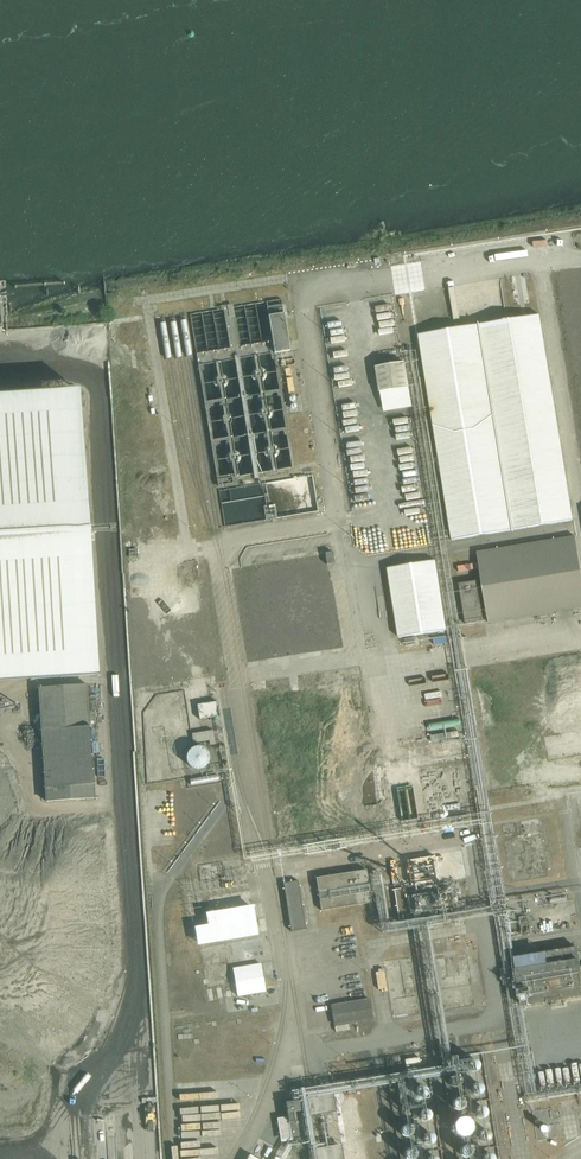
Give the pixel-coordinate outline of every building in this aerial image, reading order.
[(270,307),(277,367),(292,365),(285,305),(270,307)] [(540,316),(419,335),(452,539),(573,519),(540,316)] [(406,362),(376,367),(380,392),(381,392),(384,412),(413,407),(406,362)] [(0,383),(0,670),(40,667),(89,664),(101,663),(82,378),(0,383)] [(142,490),(166,487),(165,474),(141,477),(142,490)] [(477,552),(489,624),(580,609),(580,567),(576,535),(477,552)] [(233,567),(247,662),(342,648),(329,563),(334,562),(332,553),(233,567)] [(436,561),(388,568),(399,637),(447,630),(436,561)] [(483,621),(477,581),(460,584),(467,624),(483,621)] [(468,659),(475,708),(580,693),(580,648),(580,643),(468,659)] [(89,686),(40,689),(47,805),(96,802),(89,686)] [(218,703),(199,706),(201,720),(221,717),(218,703)] [(171,732),(172,729),(171,726),(170,723),(169,720),(166,718),(163,717),(160,716),(157,716),(154,718),(151,719),(149,722),(148,725),(147,728),(148,731),(149,734),(150,736),(153,738),(156,740),(159,740),(162,740),(165,739),(168,737),(170,735),(171,732)] [(488,727),(495,787),(535,782),(530,736),(534,736),(532,722),(488,727)] [(213,730),(191,734),(193,743),(209,741),(210,745),(216,744),(213,730)] [(564,760),(563,747),(539,749),(540,762),(564,760)] [(210,766),(211,763),(211,760),(209,757),(207,755),(205,753),(202,752),(199,752),(196,753),(193,754),(191,757),(190,759),(189,762),(189,765),(191,768),(192,771),(195,773),(198,773),(201,774),(204,773),(207,771),(209,769),(210,766)] [(173,770),(173,767),(172,764),(170,761),(168,759),(165,758),(162,758),(158,758),(156,760),(153,762),(152,765),(151,768),(152,771),(153,774),(155,777),(158,779),(161,779),(164,779),(167,778),(170,776),(172,773),(173,770)] [(552,786),(580,783),(580,761),(549,765),(552,786)] [(517,813),(520,832),(551,827),(549,808),(517,813)] [(322,910),(372,903),(367,870),(317,878),(322,910)] [(299,881),(284,883),(292,933),(307,931),(303,904),(299,881)] [(399,923),(411,921),(406,888),(394,890),(399,923)] [(260,936),(255,906),(207,914),(208,925),(195,927),(198,946),(260,936)] [(580,998),(580,957),(580,948),(515,958),(523,1007),(580,998)] [(372,1000),(332,1006),(335,1025),(375,1019),(372,1000)] [(299,1100),(286,1102),(294,1151),(307,1149),(299,1100)]
